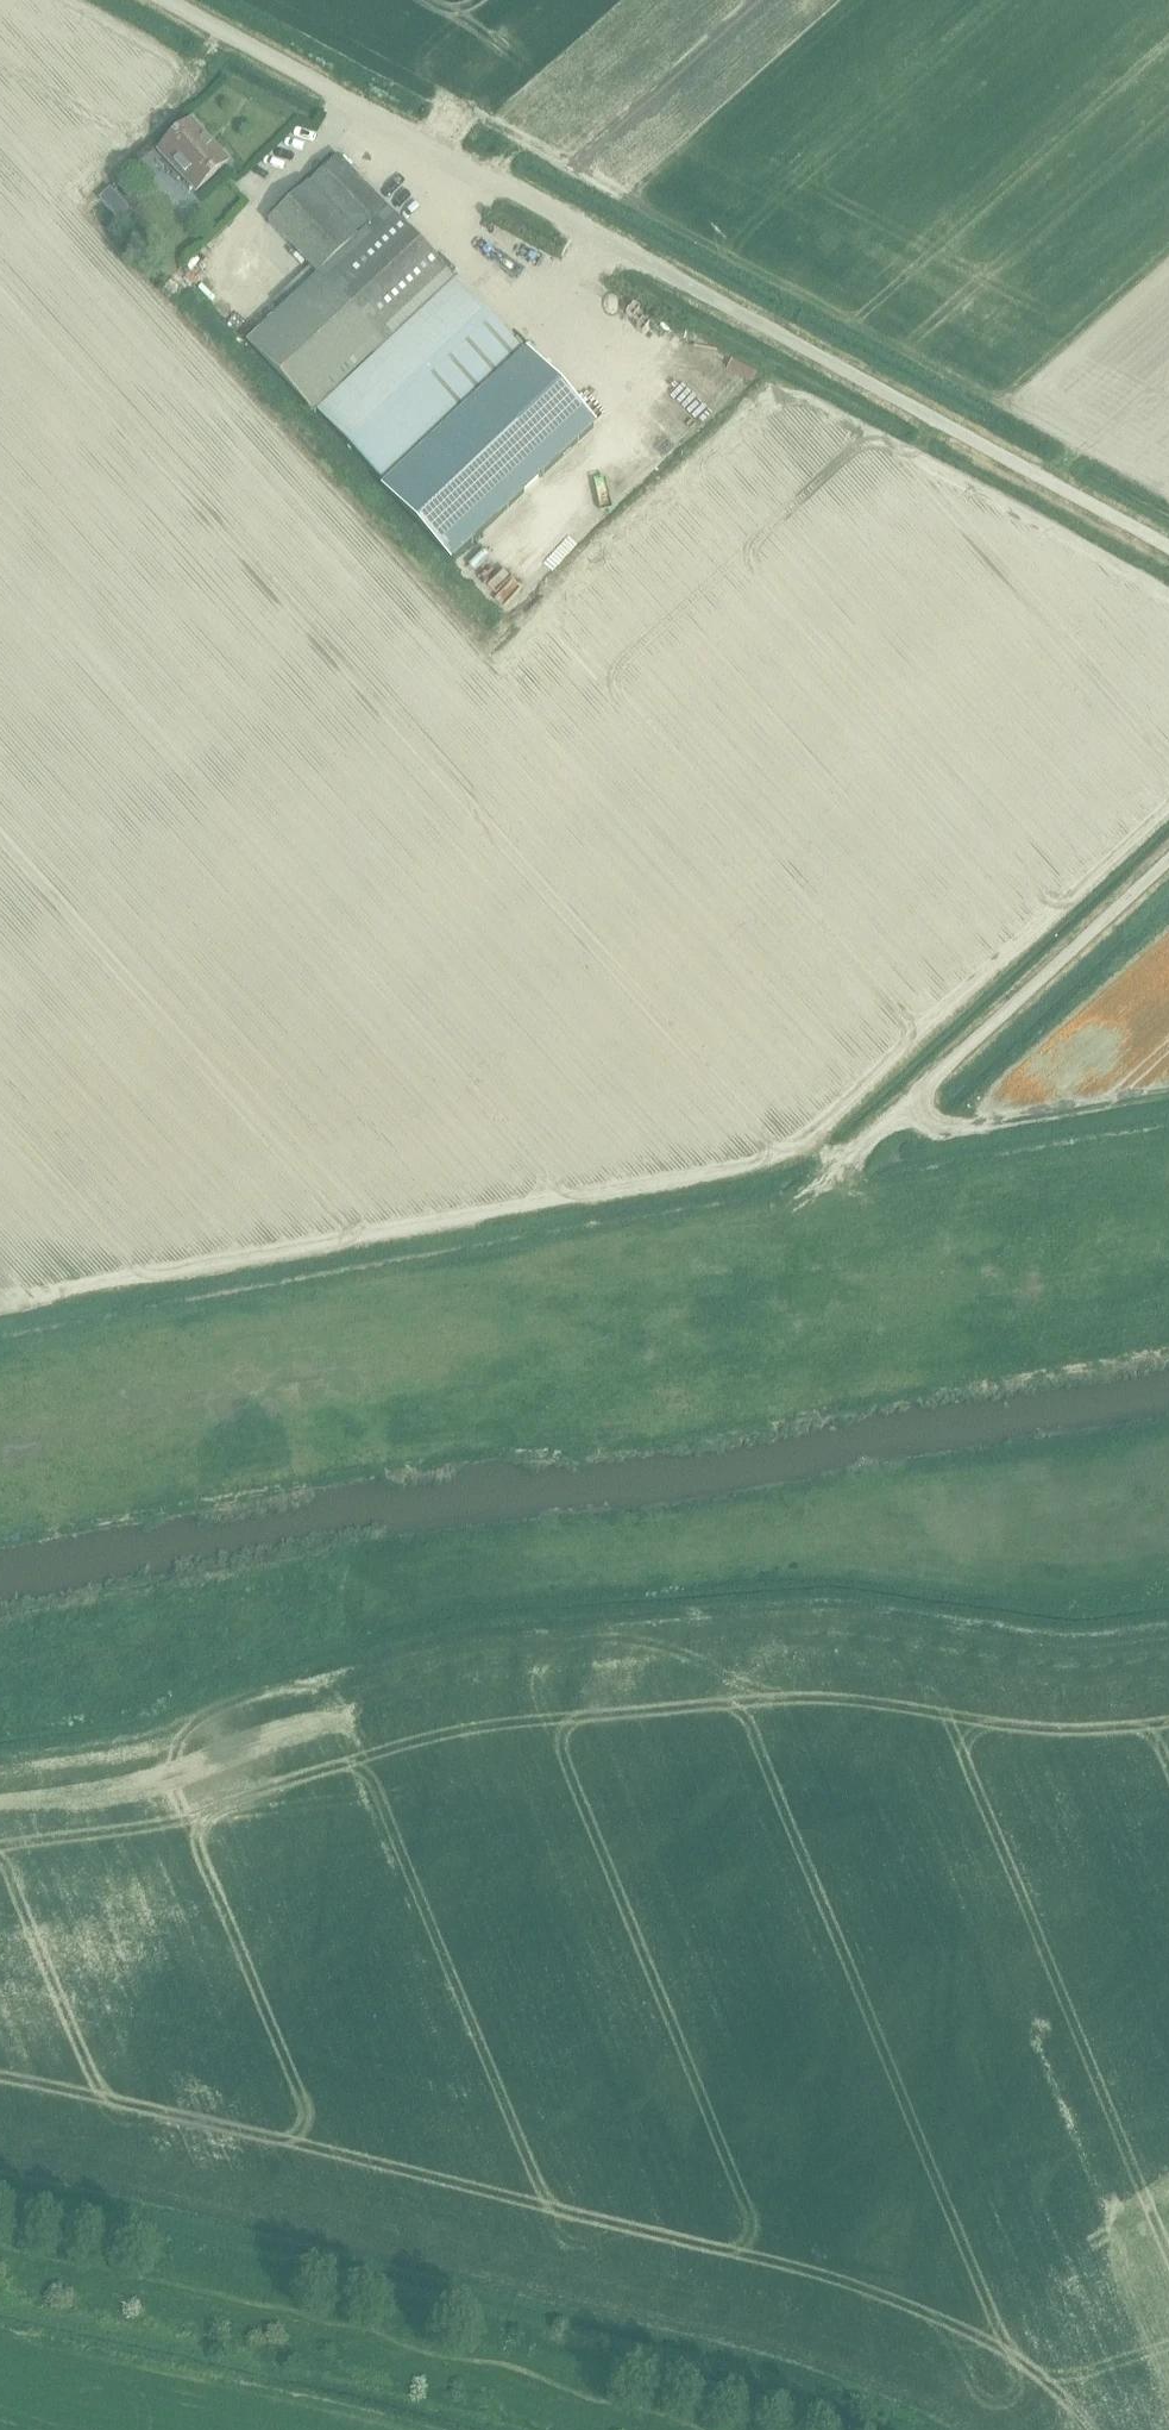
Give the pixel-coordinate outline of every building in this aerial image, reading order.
[(159,151),(196,191),(228,162),(190,122),(159,151)] [(593,428),(453,280),(338,157),(268,222),(319,276),(249,341),(380,480),(453,559),(593,428)] [(119,178),(108,188),(132,214),(144,204),(119,178)]
